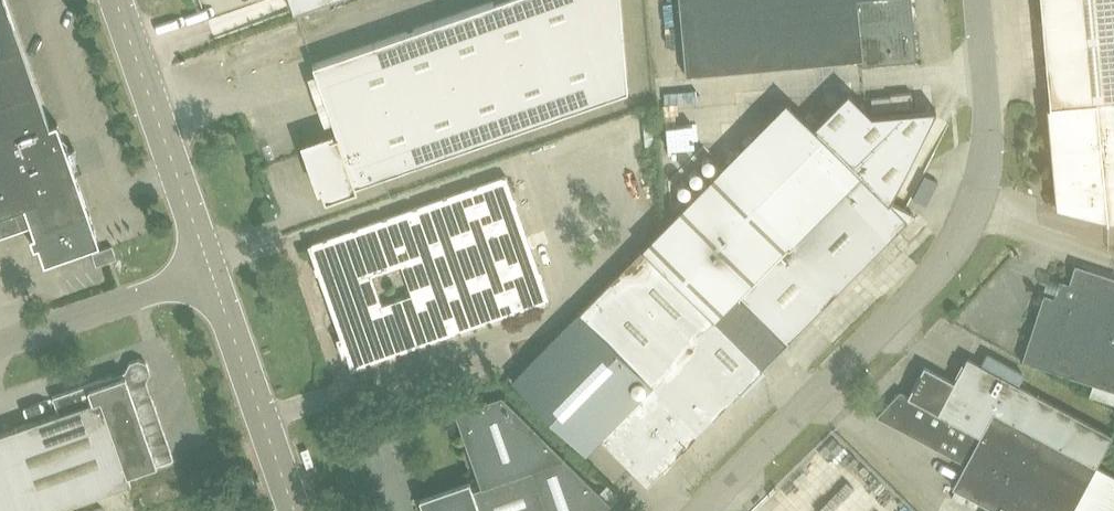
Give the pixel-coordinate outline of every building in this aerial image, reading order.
[(99,243),(57,122),(50,124),(6,0),(0,0),(0,214),(24,206),(34,234),(30,236),(33,246),(38,245),(44,262),(99,243)] [(296,10),(326,0),(292,0),(296,10)] [(333,135),(306,144),(325,199),(357,188),(355,183),(627,88),(619,0),(494,0),(313,64),(337,134),(333,135)] [(686,74),(861,58),(861,65),(917,60),(911,0),(679,0),(686,74)] [(1049,105),(1113,99),(1113,0),(1040,0),(1049,105)] [(914,213),(889,200),(936,108),(935,107),(871,113),(848,90),(813,125),(788,100),(720,168),(664,225),(618,272),(536,355),(509,382),(582,454),(600,436),(647,483),(740,389),(745,390),(764,371),(762,366),(914,213)] [(891,95),(892,107),(913,105),(911,92),(890,94),(891,95)] [(891,95),(871,97),(872,108),(892,107),(891,95)] [(1049,105),(1046,105),(1055,205),(1106,219),(1106,220),(1108,220),(1108,219),(1113,219),(1113,99),(1049,105)] [(310,242),(317,263),(353,365),(518,307),(551,296),(524,221),(508,173),(310,242)] [(111,259),(115,258),(116,257),(112,245),(92,252),(96,264),(101,263),(111,259)] [(1055,291),(1053,296),(1043,292),(1038,310),(1022,359),(1042,366),(1053,369),(1093,382),(1113,389),(1113,275),(1086,267),(1075,263),(1069,281),(1059,278),(1058,281),(1055,291)] [(876,415),(965,463),(953,486),(994,507),(992,510),(1113,510),(1113,473),(1097,464),(1113,434),(1019,384),(1024,374),(986,354),(980,364),(967,357),(954,381),(924,365),(921,371),(908,394),(900,390),(894,396),(876,415)] [(131,482),(128,474),(173,458),(146,379),(150,371),(147,362),(138,359),(130,361),(126,370),(52,396),(58,412),(0,433),(0,510),(49,510),(131,482)] [(531,468),(563,456),(501,394),(455,411),(481,486),(473,489),(469,481),(424,497),(428,510),(546,510),(531,468)] [(301,449),(307,467),(315,464),(308,447),(301,449)] [(563,456),(531,468),(546,510),(592,510),(612,504),(563,456)] [(250,486),(257,484),(253,472),(246,475),(250,486)]
